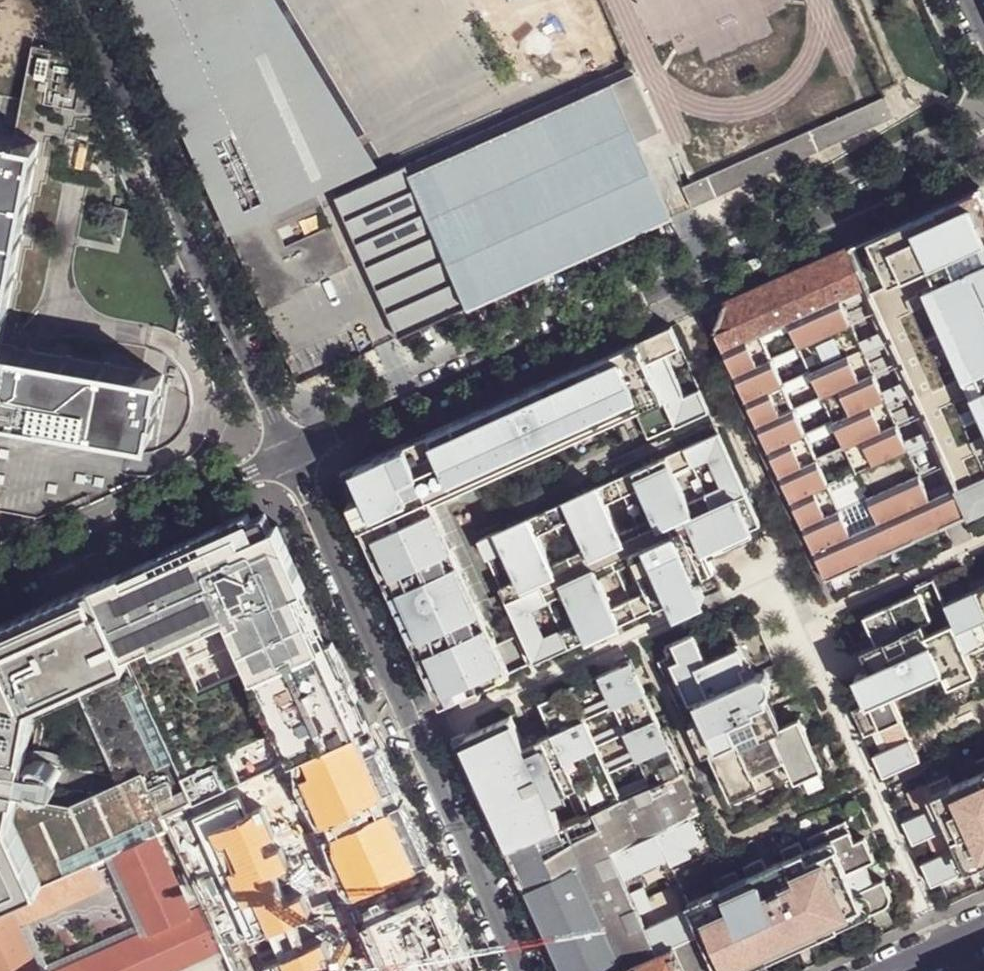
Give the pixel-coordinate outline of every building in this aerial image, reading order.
[(266,311),(295,298),(293,294),(352,267),(319,194),(269,82),(200,113),(163,32),(199,16),(204,28),(238,13),(232,0),(126,0),(266,311)] [(377,168),(274,0),(232,0),(238,13),(204,28),(199,16),(163,32),(200,113),(269,82),(319,194),(377,168)] [(171,374),(183,308),(66,49),(32,44),(21,103),(16,136),(19,137),(19,139),(44,144),(9,344),(7,344),(5,349),(22,352),(23,347),(171,374)] [(610,76),(639,142),(661,133),(631,66),(610,76)] [(451,317),(673,218),(639,142),(610,76),(337,197),(400,339),(451,317)] [(846,141),(896,118),(886,97),(684,187),(694,208),(846,141)] [(8,432),(11,415),(159,442),(163,417),(166,418),(169,399),(167,397),(171,374),(23,347),(22,352),(5,349),(7,344),(9,344),(44,144),(19,139),(19,137),(16,136),(0,134),(0,431),(8,432)] [(957,499),(965,517),(983,509),(983,194),(982,190),(928,214),(852,248),(963,495),(957,499)] [(852,248),(830,257),(840,278),(834,281),(842,298),(863,289),(882,331),(861,340),(868,355),(888,346),(905,381),(884,391),(891,406),(911,396),(927,430),(906,439),(913,455),(934,446),(950,482),(929,491),(936,506),(941,504),(950,524),(965,517),(957,499),(963,495),(852,248)] [(840,278),(830,257),(774,282),(728,303),(717,330),(829,578),(950,524),(941,504),(936,506),(929,491),(913,455),(906,439),(891,406),(884,391),(868,355),(861,340),(842,298),(834,281),(840,278)] [(159,442),(152,476),(222,445),(232,417),(183,308),(171,374),(167,397),(169,399),(166,418),(163,417),(159,442)] [(421,439),(358,467),(347,494),(443,705),(511,674),(432,498),(643,403),(658,436),(712,412),(702,389),(687,396),(669,355),(683,348),(673,326),(421,439)] [(362,356),(378,349),(371,333),(356,340),(362,356)] [(159,442),(11,415),(8,432),(0,431),(0,509),(40,516),(43,525),(152,476),(159,442)] [(763,525),(721,433),(481,540),(488,558),(507,549),(520,579),(501,587),(536,663),(673,602),(677,611),(707,597),(699,581),(715,574),(704,551),(763,525)] [(361,732),(372,727),(281,525),(261,534),(251,514),(97,583),(196,805),(244,784),(230,753),(281,731),(294,761),(297,760),(361,732)] [(917,587),(920,593),(921,592),(923,597),(933,592),(940,607),(947,604),(936,579),(917,587)] [(97,583),(0,626),(0,904),(112,854),(118,851),(157,834),(168,829),(164,820),(187,810),(196,805),(97,583)] [(947,604),(940,607),(933,592),(923,597),(921,592),(920,593),(866,617),(878,644),(887,663),(872,669),(857,676),(869,704),(854,711),(866,737),(883,729),(892,749),(875,756),(885,778),(922,762),(891,694),(944,670),(951,686),(978,674),(968,652),(983,645),(983,587),(947,604)] [(682,657),(674,661),(662,667),(688,726),(700,721),(717,757),(705,763),(722,801),(761,784),(756,773),(786,759),(806,803),(837,789),(828,770),(834,767),(823,742),(813,747),(801,720),(783,728),(767,693),(770,691),(773,687),(773,683),(772,678),(768,674),(764,673),(759,673),(754,675),(741,647),(709,661),(696,633),(675,643),(682,657)] [(675,643),(667,647),(674,661),(682,657),(675,643)] [(864,650),(872,669),(887,663),(878,644),(864,650)] [(459,740),(486,802),(557,959),(562,970),(626,970),(660,956),(648,930),(642,916),(633,895),(626,881),(615,855),(614,853),(701,814),(632,662),(602,676),(612,698),(615,706),(623,725),(627,733),(635,751),(639,760),(647,777),(617,791),(609,773),(605,764),(597,747),(594,738),(585,719),(582,712),(572,689),(541,703),(555,733),(526,746),(513,716),(459,740)] [(612,698),(582,712),(585,719),(615,706),(612,698)] [(623,725),(594,738),(597,747),(627,733),(623,725)] [(361,732),(297,760),(326,824),(331,822),(342,847),(337,849),(351,879),(355,877),(363,893),(432,862),(405,803),(404,803),(397,789),(398,788),(380,748),(370,753),(361,732)] [(635,751),(605,764),(609,773),(639,760),(635,751)] [(957,785),(961,794),(983,783),(983,779),(982,774),(957,785)] [(961,794),(957,785),(953,776),(914,793),(923,814),(908,821),(918,843),(933,836),(942,856),(927,863),(937,885),(974,869),(969,859),(983,853),(983,783),(961,794)] [(241,797),(196,817),(229,892),(241,887),(256,920),(244,925),(252,943),(311,916),(303,898),(288,904),(275,875),(290,868),(282,849),(278,851),(273,839),(276,837),(263,809),(249,815),(241,797)] [(693,820),(615,855),(626,881),(671,861),(674,867),(693,858),(690,849),(703,843),(693,820)] [(660,956),(676,948),(686,970),(752,970),(844,930),(886,911),(891,906),(892,903),(893,897),(886,882),(876,887),(868,867),(878,863),(868,840),(858,845),(848,824),(812,840),(816,849),(807,853),(803,844),(784,852),(788,861),(769,870),(765,861),(747,869),(751,878),(742,882),(738,873),(719,881),(723,890),(690,905),(692,910),(648,930),(660,956)] [(118,851),(153,930),(192,913),(157,834),(118,851)] [(144,927),(50,968),(29,920),(19,925),(40,970),(61,970),(142,935),(153,930),(118,851),(112,854),(144,927)] [(974,869),(983,864),(983,853),(969,859),(974,869)] [(19,925),(29,920),(101,888),(94,872),(90,864),(0,904),(0,970),(40,970),(19,925)] [(153,930),(142,935),(157,970),(169,970),(221,948),(203,908),(193,886),(189,888),(199,910),(192,913),(153,930)] [(256,920),(241,887),(229,892),(244,925),(256,920)] [(646,888),(633,895),(642,916),(656,910),(646,888)] [(479,968),(477,968),(469,950),(471,949),(444,889),(370,921),(392,970),(480,970),(479,968)] [(142,935),(61,970),(157,970),(142,935)] [(317,969),(332,962),(324,944),(264,970),(318,970),(317,969)] [(225,957),(221,948),(169,970),(193,970),(225,957)] [(626,970),(686,970),(676,948),(660,956),(626,970)]
